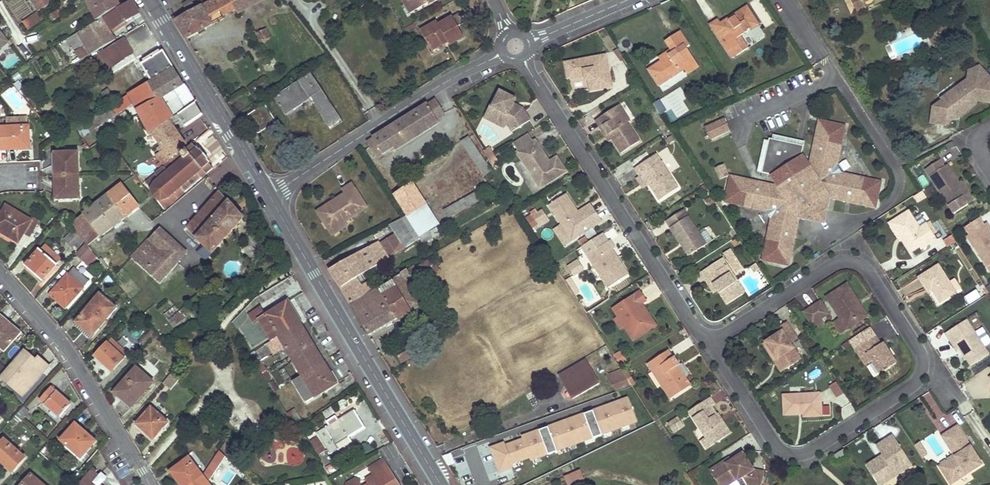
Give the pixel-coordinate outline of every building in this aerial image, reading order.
[(38,11),(49,5),(50,0),(32,0),(38,11)] [(96,20),(120,6),(117,0),(87,0),(96,20)] [(203,7),(202,6),(177,20),(187,38),(198,32),(204,28),(213,24),(210,17),(221,10),(224,16),(235,10),(237,13),(252,5),(250,0),(216,0),(203,7)] [(406,3),(412,14),(429,4),(427,0),(412,0),(406,3)] [(858,11),(874,4),(872,0),(853,0),(858,11)] [(97,22),(78,34),(86,47),(90,55),(117,40),(114,35),(112,32),(126,23),(140,13),(132,1),(97,22)] [(191,1),(184,5),(186,9),(193,6),(191,1)] [(718,19),(711,24),(733,58),(748,48),(740,36),(758,24),(746,5),(734,14),(735,16),(729,20),(728,18),(721,22),(718,19)] [(61,7),(49,16),(52,21),(64,12),(61,7)] [(40,13),(34,16),(37,23),(44,20),(40,13)] [(437,22),(421,31),(430,48),(446,39),(450,45),(464,37),(458,27),(465,23),(460,13),(438,25),(437,22)] [(34,16),(23,23),(27,30),(37,23),(34,16)] [(126,23),(112,32),(114,35),(129,26),(126,23)] [(147,25),(138,30),(143,38),(152,32),(147,25)] [(266,29),(256,35),(260,43),(271,37),(266,29)] [(679,32),(666,41),(672,50),(673,52),(670,55),(668,53),(660,59),(661,62),(648,70),(658,86),(684,69),(687,74),(698,66),(686,48),(689,46),(679,32)] [(78,34),(69,40),(76,51),(86,47),(78,34)] [(124,39),(100,55),(109,69),(134,53),(124,39)] [(86,47),(76,51),(81,60),(90,55),(86,47)] [(163,51),(142,64),(151,80),(173,67),(163,51)] [(591,90),(611,87),(605,55),(565,63),(567,79),(583,76),(585,81),(588,80),(591,90)] [(9,68),(20,62),(17,56),(5,62),(9,68)] [(195,104),(173,67),(151,80),(128,95),(128,97),(91,120),(96,128),(134,103),(141,115),(151,133),(152,132),(170,121),(179,115),(195,104)] [(981,69),(924,106),(940,131),(989,99),(989,82),(981,69)] [(311,75),(275,98),(286,115),(311,99),(331,129),(343,122),(311,75)] [(19,114),(30,106),(15,85),(4,93),(19,114)] [(499,90),(491,104),(490,104),(483,117),(495,123),(497,119),(507,123),(511,131),(529,119),(524,110),(521,111),(520,108),(511,104),(513,102),(515,97),(499,90)] [(109,91),(103,95),(109,105),(116,101),(109,91)] [(436,99),(367,142),(377,158),(394,147),(395,150),(439,122),(437,119),(445,114),(436,99)] [(661,100),(655,103),(660,115),(667,112),(661,100)] [(513,102),(511,104),(520,108),(521,111),(524,110),(522,107),(513,102)] [(195,104),(179,115),(181,120),(186,127),(203,116),(195,104)] [(627,122),(629,121),(619,104),(595,120),(600,128),(604,125),(612,139),(621,152),(640,141),(627,122)] [(265,105),(248,117),(259,134),(277,122),(265,105)] [(179,115),(170,121),(173,125),(181,120),(179,115)] [(27,118),(6,119),(6,127),(27,127),(27,118)] [(89,118),(75,128),(82,138),(96,128),(91,120),(89,118)] [(497,119),(495,123),(510,130),(511,131),(507,123),(497,119)] [(709,140),(729,132),(724,120),(704,129),(709,140)] [(170,121),(152,132),(164,149),(156,155),(164,165),(187,146),(173,125),(170,121)] [(604,125),(600,128),(609,141),(612,139),(604,125)] [(27,127),(6,127),(8,150),(29,148),(28,127),(27,127)] [(742,180),(737,206),(772,213),(764,248),(790,253),(797,219),(811,221),(826,211),(829,198),(864,205),(869,180),(834,172),(842,137),(816,132),(809,167),(777,187),(742,180)] [(528,134),(512,144),(517,151),(516,152),(539,187),(565,170),(556,157),(548,162),(535,140),(533,142),(528,134)] [(469,137),(460,143),(481,172),(489,166),(469,137)] [(179,198),(214,169),(209,163),(211,162),(208,159),(209,158),(201,150),(200,151),(197,147),(196,148),(192,144),(156,175),(159,178),(154,181),(150,190),(153,198),(161,202),(169,200),(174,195),(177,198),(179,198)] [(488,146),(482,150),(488,160),(494,155),(488,146)] [(79,153),(55,154),(56,176),(80,175),(79,153)] [(678,188),(656,154),(635,168),(639,175),(641,174),(648,184),(659,200),(678,188)] [(494,155),(488,160),(493,167),(499,163),(494,155)] [(954,200),(958,206),(973,197),(950,161),(947,163),(943,156),(928,166),(941,185),(952,201),(954,200)] [(783,161),(777,187),(809,167),(783,161)] [(723,165),(715,169),(720,180),(728,177),(723,165)] [(641,174),(639,175),(646,185),(648,184),(641,174)] [(80,175),(56,176),(56,199),(80,198),(80,175)] [(412,183),(395,194),(409,215),(418,210),(426,204),(412,183)] [(122,185),(72,223),(76,229),(82,237),(87,243),(89,245),(139,206),(122,185)] [(352,185),(344,190),(346,194),(319,212),(333,234),(347,226),(345,222),(367,208),(352,185)] [(220,192),(188,228),(212,254),(244,219),(220,192)] [(914,197),(918,202),(926,197),(922,192),(914,197)] [(451,216),(479,201),(475,194),(447,208),(451,216)] [(571,209),(574,207),(565,194),(548,205),(565,230),(567,234),(577,237),(583,233),(581,229),(586,225),(589,229),(600,221),(589,204),(577,212),(574,213),(571,209)] [(7,206),(0,218),(0,231),(18,242),(25,232),(30,236),(37,224),(7,206)] [(541,209),(532,215),(538,224),(544,220),(542,217),(545,215),(541,209)] [(688,255),(706,243),(684,209),(668,219),(672,226),(670,227),(680,243),(683,241),(684,244),(682,246),(688,255)] [(409,215),(406,216),(419,237),(430,231),(431,230),(418,210),(409,215)] [(823,224),(826,211),(811,221),(823,224)] [(926,223),(919,228),(908,211),(889,223),(898,239),(903,235),(913,251),(919,247),(927,242),(935,237),(926,223)] [(430,231),(419,237),(406,216),(390,225),(405,249),(420,239),(424,244),(433,237),(430,231)] [(964,227),(969,234),(966,236),(985,267),(989,264),(989,233),(989,232),(989,231),(989,225),(988,221),(984,224),(980,217),(964,227)] [(82,237),(76,229),(66,240),(74,247),(82,237)] [(159,229),(133,259),(160,283),(187,253),(159,229)] [(566,243),(577,237),(567,234),(565,230),(560,233),(566,243)] [(607,241),(602,233),(587,243),(581,247),(586,255),(594,267),(597,265),(603,274),(600,276),(607,287),(628,274),(617,258),(615,260),(609,251),(612,250),(614,248),(609,240),(607,241)] [(910,253),(913,251),(903,235),(898,239),(900,242),(902,241),(910,253)] [(578,243),(581,247),(587,243),(585,239),(578,243)] [(379,242),(329,270),(340,288),(362,274),(380,263),(378,259),(387,254),(379,242)] [(927,242),(919,247),(920,250),(929,244),(927,242)] [(46,244),(41,250),(57,265),(62,260),(46,244)] [(724,253),(730,262),(736,258),(731,249),(724,253)] [(41,250),(26,266),(43,281),(57,265),(41,250)] [(387,254),(378,259),(380,263),(389,257),(387,254)] [(723,258),(700,274),(705,279),(709,277),(726,304),(745,292),(723,258)] [(742,267),(736,258),(730,262),(736,272),(742,267)] [(581,266),(577,260),(568,266),(574,274),(580,271),(578,268),(581,266)] [(752,271),(755,272),(759,269),(755,264),(750,267),(752,271)] [(939,265),(917,278),(925,289),(929,287),(932,291),(940,304),(962,289),(956,279),(950,282),(939,265)] [(412,267),(392,279),(393,281),(351,306),(370,336),(398,320),(392,310),(406,301),(409,306),(413,304),(407,293),(414,289),(407,278),(412,276),(413,278),(417,276),(412,267)] [(75,268),(52,293),(67,306),(90,281),(75,268)] [(362,274),(340,288),(345,296),(367,283),(362,274)] [(568,278),(565,280),(574,295),(577,293),(568,278)] [(368,282),(367,283),(345,296),(350,304),(373,291),(368,282)] [(853,300),(855,298),(846,283),(843,285),(853,300)] [(843,285),(826,297),(839,318),(846,330),(867,316),(855,298),(853,300),(843,285)] [(423,305),(414,289),(407,293),(413,304),(409,306),(406,301),(392,310),(398,320),(423,305)] [(977,290),(966,297),(970,304),(981,298),(977,290)] [(646,301),(639,291),(613,308),(619,317),(622,316),(627,324),(625,326),(633,340),(651,328),(646,320),(648,319),(639,305),(643,302),(646,301)] [(52,293),(50,295),(65,308),(67,306),(52,293)] [(82,316),(77,322),(85,330),(87,328),(94,335),(116,308),(100,295),(88,309),(82,316)] [(811,327),(830,315),(821,300),(802,312),(811,327)] [(287,302),(265,315),(279,336),(301,323),(287,302)] [(657,324),(643,302),(639,305),(648,319),(646,320),(651,328),(657,324)] [(85,307),(79,314),(82,316),(88,309),(85,307)] [(171,325),(186,321),(182,310),(168,313),(171,325)] [(265,315),(259,319),(272,340),(279,336),(265,315)] [(0,317),(0,347),(5,352),(20,335),(8,324),(9,323),(1,316),(0,317)] [(622,316),(619,317),(615,319),(621,328),(625,326),(627,324),(622,316)] [(846,330),(839,318),(832,323),(839,334),(846,330)] [(967,321),(945,334),(950,341),(953,339),(960,350),(971,367),(989,355),(967,321)] [(782,331),(762,343),(774,362),(778,359),(785,370),(801,360),(790,343),(797,339),(786,322),(779,327),(782,331)] [(272,340),(265,345),(271,356),(285,348),(290,356),(312,342),(301,323),(279,336),(272,340)] [(869,327),(848,341),(866,365),(871,362),(879,374),(896,363),(882,343),(880,344),(869,327)] [(989,344),(989,339),(984,327),(977,330),(985,347),(989,344)] [(87,328),(85,330),(93,337),(94,335),(87,328)] [(142,336),(146,342),(156,335),(152,329),(142,336)] [(128,354),(112,339),(96,357),(112,371),(128,354)] [(953,339),(950,341),(957,352),(960,350),(953,339)] [(312,342),(290,356),(302,375),(324,362),(312,342)] [(673,356),(668,349),(647,363),(652,370),(654,369),(664,383),(661,385),(669,398),(691,384),(678,365),(680,363),(675,355),(673,356)] [(36,362),(25,352),(2,378),(14,388),(19,382),(28,391),(37,381),(49,367),(39,359),(36,362)] [(254,352),(251,354),(262,372),(266,370),(254,352)] [(408,352),(399,357),(403,364),(411,359),(408,352)] [(778,359),(774,362),(781,372),(785,370),(778,359)] [(586,360),(559,375),(567,388),(568,386),(576,398),(600,384),(586,360)] [(302,375),(293,381),(306,403),(337,384),(324,362),(302,375)] [(866,366),(874,378),(878,375),(871,363),(866,366)] [(138,368),(118,390),(124,395),(121,398),(132,407),(154,383),(138,368)] [(654,369),(652,370),(661,385),(664,383),(654,369)] [(266,370),(262,372),(267,380),(270,378),(266,370)] [(621,371),(608,376),(617,391),(631,386),(624,375),(621,371)] [(636,385),(628,372),(624,375),(631,386),(632,387),(636,385)] [(42,386),(37,381),(28,391),(34,396),(42,386)] [(838,381),(829,385),(833,398),(843,395),(838,381)] [(19,382),(14,388),(23,397),(28,391),(19,382)] [(568,386),(567,388),(573,399),(576,398),(568,386)] [(53,388),(41,401),(60,418),(72,405),(53,388)] [(118,390),(115,392),(121,398),(124,395),(118,390)] [(938,435),(952,429),(934,390),(920,397),(938,435)] [(804,418),(819,418),(818,395),(782,396),(783,416),(799,416),(799,413),(804,412),(804,415),(804,418)] [(716,414),(711,406),(714,404),(709,397),(690,408),(694,415),(691,417),(704,438),(710,447),(730,434),(722,421),(719,423),(714,415),(716,414)] [(604,434),(637,424),(630,401),(489,444),(497,471),(605,438),(604,434)] [(169,423),(152,408),(139,424),(146,429),(145,431),(154,439),(169,423)] [(289,412),(291,422),(300,420),(297,410),(289,412)] [(352,443),(349,438),(366,427),(355,411),(339,420),(337,417),(328,422),(330,425),(326,428),(327,429),(319,434),(327,448),(331,455),(339,450),(340,450),(352,443)] [(719,423),(722,421),(717,413),(716,414),(714,415),(719,423)] [(681,422),(678,416),(668,422),(671,428),(681,422)] [(76,424),(62,441),(82,459),(97,442),(91,437),(89,439),(81,431),(82,429),(76,424)] [(941,472),(949,484),(953,484),(983,466),(958,426),(944,435),(960,459),(941,472)] [(82,429),(81,431),(89,439),(91,437),(82,429)] [(893,434),(876,447),(882,456),(884,459),(880,462),(878,459),(867,466),(879,484),(880,484),(911,465),(893,434)] [(944,435),(941,437),(954,457),(938,468),(941,472),(960,459),(944,435)] [(706,449),(710,447),(704,438),(700,440),(706,449)] [(0,445),(0,460),(11,470),(14,466),(17,468),(26,458),(5,440),(0,445)] [(844,450),(835,456),(838,460),(847,454),(844,450)] [(206,469),(214,475),(227,456),(219,451),(206,469)] [(753,470),(742,453),(731,460),(725,463),(724,461),(709,471),(718,484),(733,476),(737,481),(741,478),(746,484),(747,484),(760,484),(763,472),(753,470)] [(172,472),(182,484),(192,484),(204,476),(190,458),(172,472)] [(383,460),(371,468),(374,473),(387,466),(383,460)] [(387,466),(374,473),(367,479),(370,484),(367,484),(399,484),(387,466)] [(79,484),(103,484),(102,484),(96,480),(99,477),(101,475),(96,471),(98,470),(94,468),(79,484)] [(568,484),(583,484),(586,484),(580,469),(564,476),(568,484)] [(24,484),(43,484),(32,475),(24,484)] [(192,484),(210,484),(204,476),(192,484)] [(737,481),(733,476),(718,484),(731,484),(737,481)]
